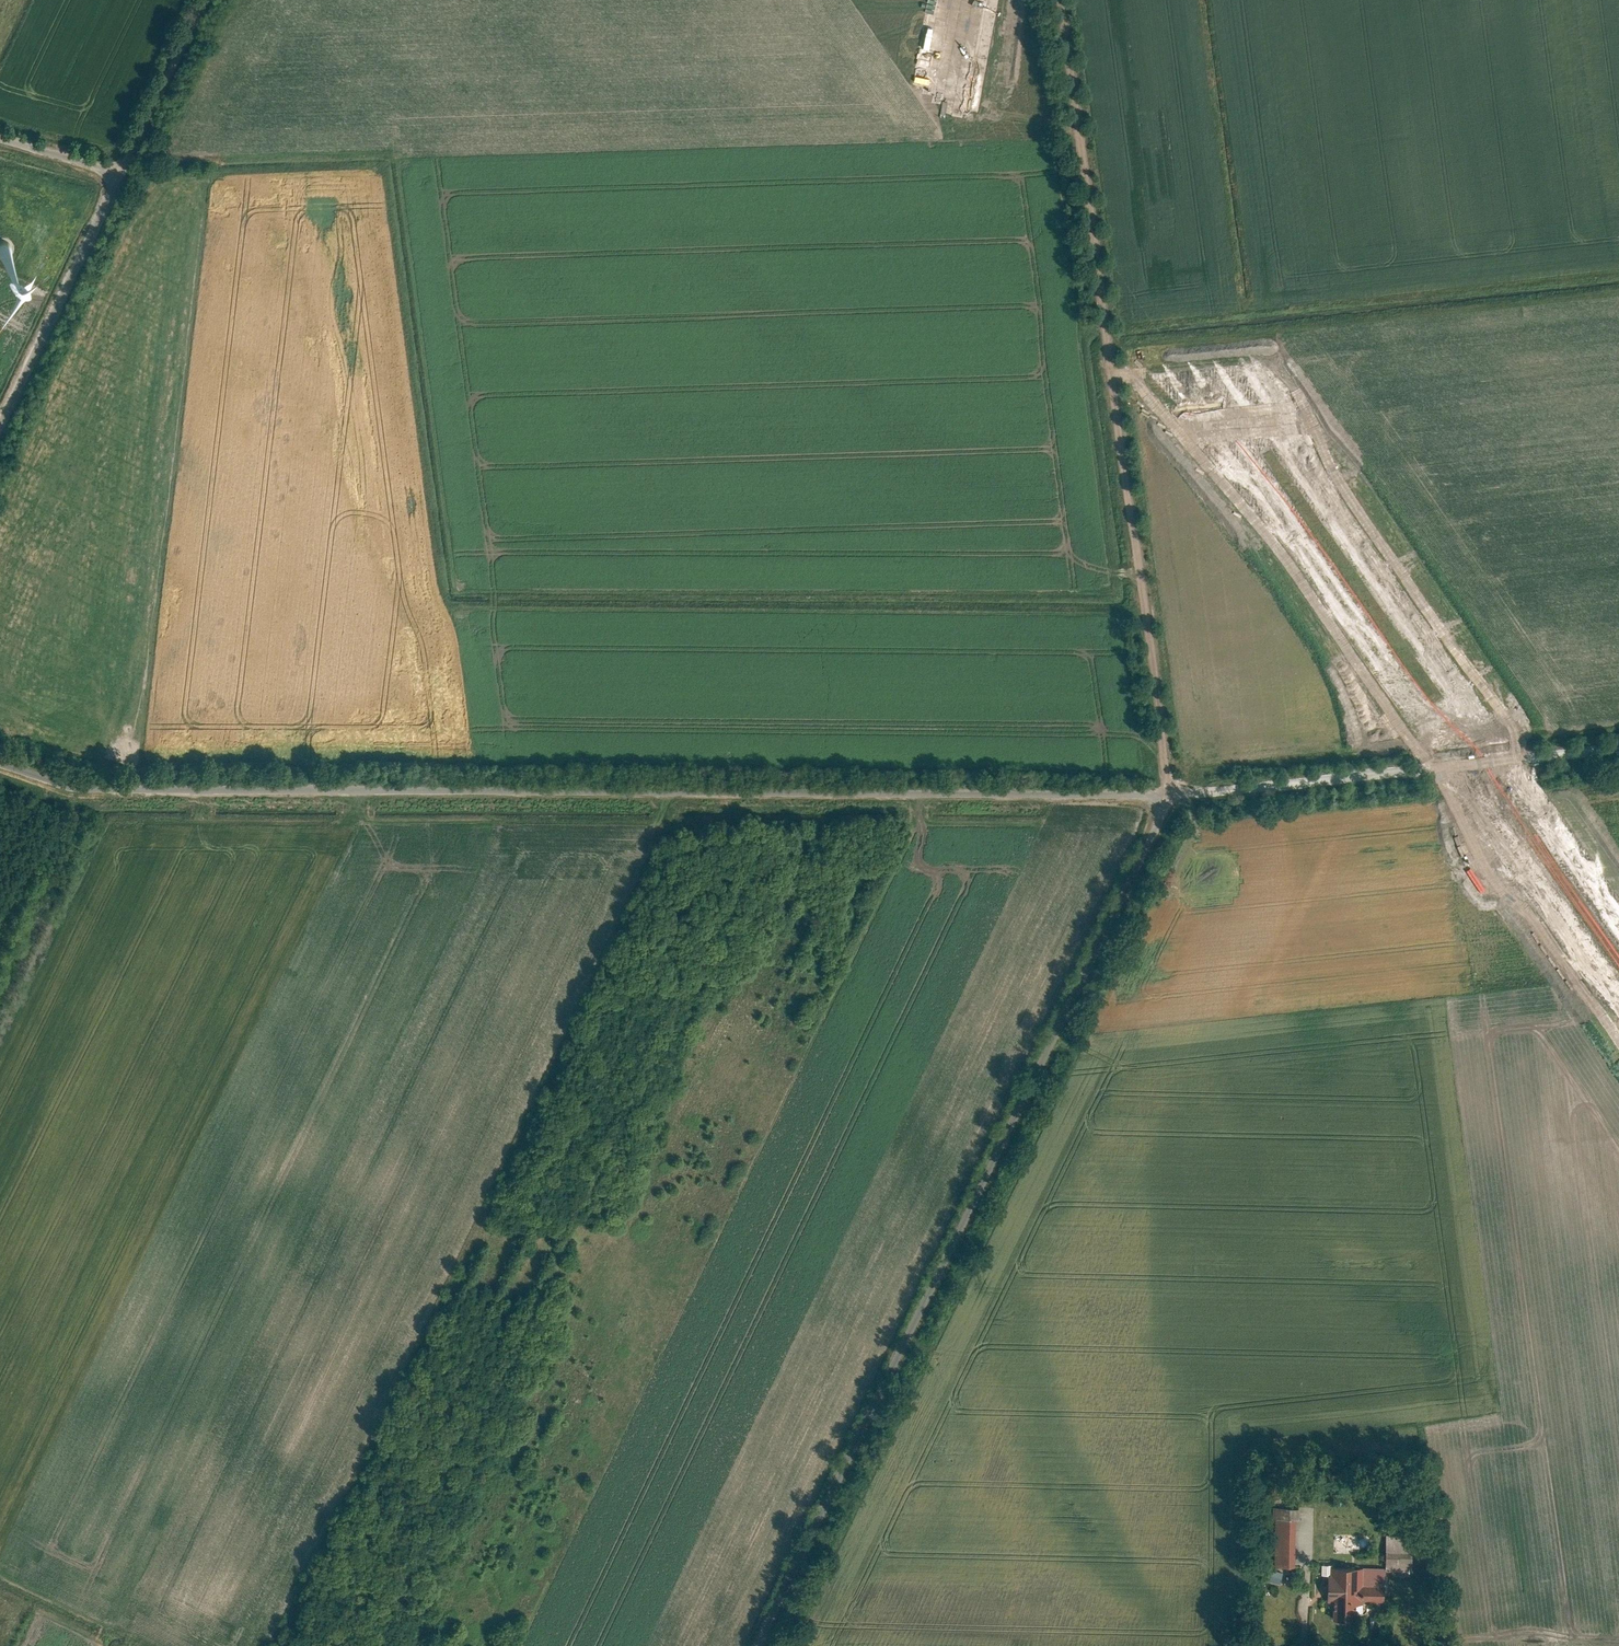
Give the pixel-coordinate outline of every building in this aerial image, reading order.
[(1287,1506),(1270,1505),(1267,1576),(1284,1577),(1287,1506)] [(1324,1601),(1323,1614),(1349,1615),(1349,1594),(1377,1595),(1377,1581),(1404,1582),(1405,1531),(1373,1531),(1373,1564),(1314,1563),(1313,1601),(1324,1601)]
